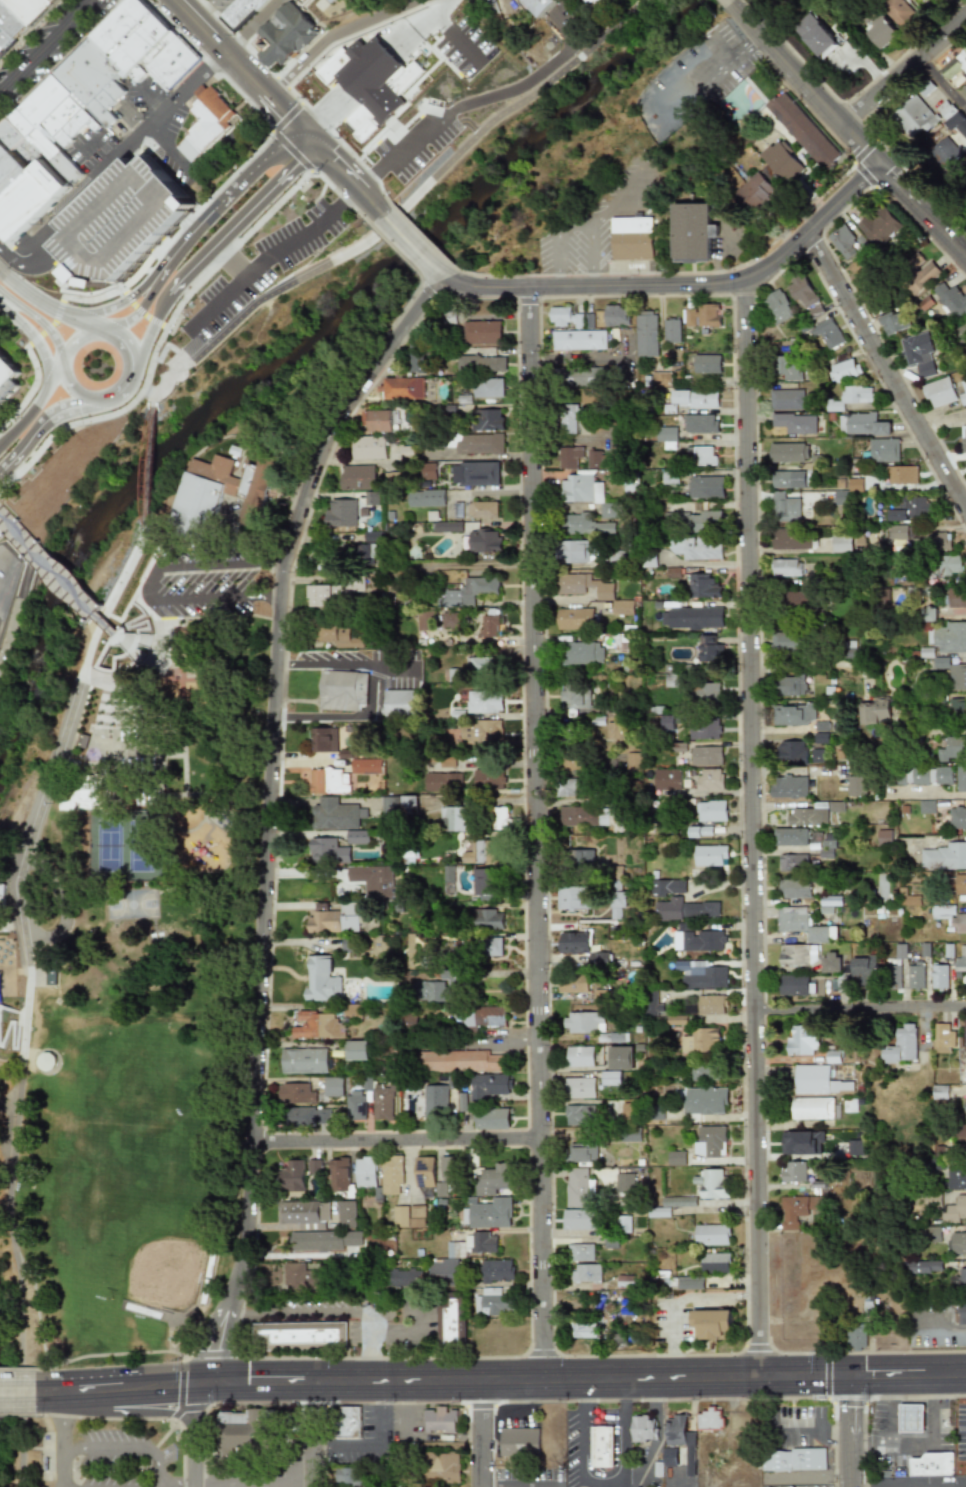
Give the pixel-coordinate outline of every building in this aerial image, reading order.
[(56,0),(0,0),(0,54),(56,0)] [(235,35),(270,0),(233,0),(216,17),(235,35)] [(537,18),(556,0),(519,0),(537,18)] [(590,9),(601,0),(583,0),(590,9)] [(901,29),(916,17),(901,0),(884,0),(879,4),(901,29)] [(265,48),(256,39),(292,3),(320,31),(274,75),(259,57),(267,50),(264,48),(265,48)] [(794,25),(819,61),(837,48),(813,13),(794,25)] [(863,30),(881,49),(897,34),(880,15),(863,30)] [(322,70),(353,39),(362,48),(377,33),(382,39),(395,27),(434,66),(437,63),(447,73),(455,65),(465,75),(432,108),(440,116),(401,154),(387,140),(392,135),(381,124),(395,110),(353,67),(336,83),(322,70)] [(959,73),(949,82),(954,88),(964,79),(959,73)] [(174,145),(191,164),(230,127),(224,121),(235,110),(210,85),(200,94),(202,95),(188,108),(200,121),(174,145)] [(783,88),(764,105),(823,173),(841,157),(783,88)] [(938,122),(915,94),(892,113),(911,137),(922,128),(925,132),(938,122)] [(944,123),(951,131),(954,129),(965,139),(965,138),(965,121),(957,111),(944,123)] [(26,252),(0,227),(0,137),(0,136),(45,181),(56,169),(82,196),(26,252)] [(945,170),(963,154),(947,137),(929,153),(945,170)] [(786,185),(805,168),(777,139),(759,156),(786,185)] [(134,167),(147,154),(196,204),(180,220),(118,282),(103,278),(100,289),(78,284),(67,273),(74,266),(63,254),(59,250),(55,246),(62,239),(69,232),(60,224),(126,158),(134,167)] [(732,195),(750,214),(775,191),(757,172),(732,195)] [(881,204),(857,227),(879,250),(903,227),(881,204)] [(711,206),(711,264),(677,264),(677,207),(711,206)] [(654,220),(656,261),(615,262),(615,221),(654,220)] [(827,235),(844,262),(862,251),(846,224),(827,235)] [(803,308),(816,303),(805,275),(785,283),(794,304),(800,301),(803,308)] [(944,283),(934,288),(949,319),(965,311),(965,295),(961,297),(956,286),(947,290),(944,283)] [(792,317),(782,289),(763,296),(772,324),(792,317)] [(719,327),(720,305),(696,304),(696,308),(684,308),(684,327),(719,327)] [(805,312),(810,323),(825,316),(820,305),(805,312)] [(604,327),(628,326),(627,306),(604,306),(604,327)] [(570,307),(550,308),(551,325),(573,325),(573,329),(583,329),(582,314),(570,315),(570,307)] [(909,327),(900,309),(878,319),(886,337),(909,327)] [(455,323),(454,310),(439,310),(439,324),(455,323)] [(635,312),(635,357),(657,357),(656,312),(635,312)] [(593,315),(585,314),(584,328),(592,328),(593,315)] [(809,328),(813,338),(820,334),(827,350),(843,343),(832,318),(809,328)] [(679,320),(663,320),(663,343),(679,343),(679,320)] [(461,321),(462,344),(500,343),(499,321),(461,321)] [(552,351),(605,350),(604,331),(552,331),(552,351)] [(935,375),(929,353),(933,352),(927,331),(899,339),(907,366),(915,364),(919,379),(935,375)] [(27,372),(0,399),(0,345),(27,372)] [(407,345),(408,373),(422,373),(420,345),(407,345)] [(720,373),(719,355),(693,356),(693,374),(720,373)] [(503,356),(455,357),(455,371),(504,371),(503,356)] [(800,381),(800,356),(775,357),(775,374),(782,374),(782,381),(800,381)] [(828,365),(832,382),(859,376),(855,359),(828,365)] [(559,387),(590,386),(590,369),(558,370),(559,387)] [(670,387),(670,373),(651,373),(651,387),(670,387)] [(931,409),(957,400),(948,377),(922,386),(931,409)] [(379,379),(379,392),(382,392),(382,399),(422,398),(421,378),(379,379)] [(472,397),(502,398),(502,379),(472,378),(472,397)] [(841,388),(841,401),(826,402),(826,412),(843,411),(843,404),(871,403),(871,386),(841,388)] [(717,408),(717,390),(671,390),(671,407),(717,408)] [(769,391),(769,411),(803,410),(803,390),(769,391)] [(576,405),(558,405),(558,434),(576,434),(576,405)] [(501,409),(469,410),(469,431),(501,431),(501,409)] [(389,410),(362,410),(362,431),(390,431),(389,410)] [(839,414),(838,434),(890,435),(890,423),(876,422),(876,414),(839,414)] [(716,415),(682,416),(683,434),(716,433),(716,415)] [(815,434),(815,415),(771,415),(771,427),(785,427),(785,434),(815,434)] [(663,450),(676,449),(675,427),(655,428),(655,442),(662,442),(663,450)] [(501,454),(502,435),(454,434),(454,453),(501,454)] [(351,459),(384,459),(383,436),(351,436),(351,459)] [(769,444),(770,463),(808,462),(807,443),(769,444)] [(581,458),(581,447),(557,448),(557,469),(576,469),(575,458),(581,458)] [(712,447),(685,447),(685,466),(716,466),(716,456),(712,456),(712,447)] [(586,467),(603,468),(603,451),(586,451),(586,467)] [(206,549),(176,538),(179,528),(170,525),(193,460),(212,467),(217,453),(237,460),(231,476),(244,480),(249,464),(258,467),(261,456),(275,461),(252,526),(239,522),(245,502),(225,494),(206,549)] [(449,463),(449,485),(497,484),(497,462),(449,463)] [(434,479),(434,464),(420,464),(420,479),(434,479)] [(374,489),(373,465),(340,466),(340,490),(374,489)] [(917,484),(917,466),(887,466),(887,484),(917,484)] [(661,484),(677,484),(677,469),(661,470),(661,484)] [(772,488),(804,488),(804,471),(772,471),(772,488)] [(601,483),(591,483),(591,475),(561,475),(561,503),(601,502),(601,483)] [(688,477),(689,499),(723,498),(722,476),(688,477)] [(862,479),(849,479),(849,490),(862,490),(862,479)] [(406,507),(443,506),(443,490),(406,491),(406,507)] [(376,491),(363,492),(364,505),(376,505),(376,491)] [(834,491),(834,506),(849,505),(849,491),(834,491)] [(800,499),(784,498),(784,493),(772,492),(771,522),(799,522),(800,499)] [(889,497),(889,519),(931,520),(931,498),(889,497)] [(355,500),(329,499),(329,510),(325,510),(324,526),(354,527),(355,500)] [(496,502),(466,502),(466,518),(496,518),(496,502)] [(616,504),(598,504),(598,518),(615,518),(616,504)] [(698,511),(698,513),(675,514),(675,531),(721,530),(721,511),(698,511)] [(611,523),(589,523),(589,514),(563,514),(563,534),(611,534),(611,523)] [(433,532),(460,531),(460,521),(433,522),(433,532)] [(890,526),(891,549),(909,549),(908,525),(890,526)] [(499,530),(469,529),(468,552),(499,552),(499,530)] [(771,549),(810,550),(811,531),(771,530),(771,549)] [(375,531),(363,531),(363,541),(375,541),(375,531)] [(951,550),(950,533),(930,533),(930,550),(951,550)] [(832,553),(852,552),(851,536),(831,536),(832,553)] [(682,561),(721,560),(721,539),(669,540),(670,554),(682,554),(682,561)] [(591,564),(592,542),(557,541),(556,563),(591,564)] [(374,543),(350,545),(351,564),(375,563),(374,543)] [(932,557),(932,576),(961,574),(960,556),(932,557)] [(800,559),(772,560),(772,577),(800,576),(800,559)] [(711,574),(688,574),(688,597),(720,598),(721,585),(711,585),(711,574)] [(555,576),(555,595),(584,594),(584,588),(594,587),(595,601),(612,600),(612,575),(555,576)] [(473,594),(497,594),(497,578),(463,578),(463,589),(444,589),(444,598),(435,598),(435,606),(472,606),(473,594)] [(363,580),(345,579),(345,585),(306,585),(306,606),(341,606),(341,591),(362,592),(363,580)] [(947,589),(948,608),(965,607),(965,588),(947,589)] [(811,592),(785,592),(785,607),(811,607),(811,592)] [(632,601),(611,601),(611,615),(632,615),(632,601)] [(556,630),(592,629),(592,608),(556,609),(556,630)] [(722,608),(660,609),(660,629),(723,628),(722,608)] [(415,610),(416,630),(431,629),(430,610),(415,610)] [(457,612),(440,613),(441,629),(457,629),(457,612)] [(965,653),(965,622),(946,622),(946,628),(927,629),(927,645),(938,645),(939,653),(965,653)] [(334,647),(362,648),(362,638),(348,638),(348,624),(313,623),(313,641),(334,642),(334,647)] [(771,651),(800,652),(800,633),(771,632),(771,651)] [(613,651),(626,651),(626,635),(613,634),(613,651)] [(699,662),(721,662),(720,644),(715,644),(715,635),(698,636),(699,662)] [(561,643),(560,664),(601,665),(601,644),(561,643)] [(465,673),(496,672),(496,657),(464,658),(465,673)] [(948,669),(948,691),(965,690),(965,666),(948,666),(948,658),(932,658),(932,669),(948,669)] [(319,709),(321,673),(323,673),(323,671),(366,673),(365,706),(360,705),(360,711),(319,709)] [(663,687),(675,687),(675,676),(663,675),(663,687)] [(805,695),(804,676),(777,677),(778,696),(805,695)] [(719,684),(693,683),(692,703),(718,704),(719,684)] [(559,708),(589,708),(588,685),(559,686),(559,708)] [(384,690),(384,713),(415,712),(414,690),(384,690)] [(501,714),(502,692),(466,691),(466,713),(501,714)] [(965,717),(965,699),(949,698),(949,716),(965,717)] [(859,724),(889,724),(889,700),(859,701),(859,724)] [(815,724),(814,705),(772,706),(772,725),(815,724)] [(660,731),(676,731),(676,716),(661,715),(660,731)] [(689,740),(720,739),(719,719),(688,720),(689,740)] [(814,731),(828,732),(829,722),(814,721),(814,731)] [(605,723),(606,740),(621,740),(620,723),(605,723)] [(335,752),(336,728),(311,728),(311,752),(335,752)] [(827,733),(814,733),(813,743),(827,743),(827,733)] [(937,760),(965,760),(965,737),(946,737),(945,750),(937,749),(937,760)] [(805,741),(777,741),(777,760),(805,761),(805,741)] [(691,766),(721,765),(721,747),(691,747),(691,766)] [(822,749),(811,749),(811,762),(822,762),(822,749)] [(625,771),(638,771),(638,753),(625,753),(625,771)] [(453,757),(439,757),(439,767),(453,767),(453,757)] [(349,759),(350,774),(380,774),(380,758),(349,759)] [(965,792),(965,766),(956,767),(956,792),(965,792)] [(952,784),(951,767),(935,768),(935,785),(952,784)] [(912,785),(929,785),(928,768),(911,769),(912,785)] [(309,770),(309,794),(347,793),(347,769),(309,770)] [(472,789),(502,790),(503,770),(473,770),(472,789)] [(680,770),(653,770),(653,789),(679,789),(680,770)] [(696,791),(722,791),(722,770),(701,770),(701,778),(695,778),(696,791)] [(424,772),(423,791),(460,792),(460,773),(424,772)] [(865,796),(865,776),(847,777),(847,796),(865,796)] [(807,777),(770,777),(770,798),(807,798),(807,777)] [(578,797),(579,780),(555,779),(554,796),(578,797)] [(110,780),(110,816),(59,814),(60,780),(110,780)] [(310,828),(357,828),(357,818),(365,818),(365,806),(336,806),(336,796),(317,796),(317,806),(311,806),(310,828)] [(396,796),(380,796),(380,819),(396,820),(396,796)] [(399,796),(400,814),(415,813),(415,796),(399,796)] [(696,802),(696,822),(726,821),(725,801),(696,802)] [(933,801),(919,801),(919,813),(934,813),(933,801)] [(843,802),(828,803),(828,812),(843,811),(843,802)] [(466,831),(467,807),(439,806),(438,830),(466,831)] [(505,807),(488,807),(489,830),(506,829),(505,807)] [(612,833),(627,833),(627,822),(616,822),(616,808),(560,807),(560,826),(612,826),(612,833)] [(949,830),(965,830),(965,809),(949,809),(949,830)] [(711,827),(687,827),(687,837),(711,837),(711,827)] [(773,846),(808,846),(808,829),(774,829),(773,846)] [(367,843),(367,830),(345,831),(345,844),(367,843)] [(877,831),(877,845),(891,845),(891,830),(877,831)] [(309,838),(310,863),(348,862),(348,847),(335,847),(335,837),(309,838)] [(460,863),(494,863),(495,840),(471,840),(470,852),(460,852),(460,863)] [(946,843),(946,849),(920,849),(920,870),(965,869),(965,842),(946,843)] [(694,867),(727,866),(727,846),(694,846),(694,867)] [(593,851),(566,850),(566,867),(592,868),(593,851)] [(779,855),(779,871),(806,871),(806,855),(779,855)] [(345,866),(346,882),(362,882),(362,900),(400,900),(400,883),(391,883),(391,866),(345,866)] [(451,883),(452,866),(442,866),(441,883),(451,883)] [(471,895),(496,894),(496,869),(470,869),(471,895)] [(955,895),(965,895),(965,875),(954,875),(955,895)] [(811,898),(810,879),(780,879),(781,899),(811,898)] [(650,881),(650,895),(684,894),(684,880),(650,881)] [(590,910),(589,886),(556,887),(557,911),(590,910)] [(625,892),(610,893),(611,920),(620,919),(620,908),(626,908),(625,892)] [(840,896),(819,897),(820,914),(832,913),(831,906),(841,906),(840,896)] [(920,905),(919,896),(899,897),(899,906),(920,905)] [(718,902),(681,903),(681,897),(668,897),(668,902),(654,902),(654,920),(719,918),(718,902)] [(357,932),(356,914),(362,914),(362,902),(338,903),(338,911),(326,911),(326,905),(313,905),(313,917),(307,917),(307,933),(357,932)] [(954,914),(954,905),(931,906),(931,920),(953,920),(953,934),(965,934),(965,914),(954,914)] [(777,932),(807,932),(807,907),(777,908),(777,932)] [(502,928),(502,910),(471,910),(472,929),(502,928)] [(836,927),(808,927),(808,943),(837,942),(836,927)] [(673,951),(723,952),(724,932),(694,931),(694,932),(673,932),(673,951)] [(559,954),(588,953),(588,966),(608,966),(608,953),(589,953),(588,933),(559,933),(559,954)] [(501,956),(501,937),(478,938),(478,956),(501,956)] [(809,945),(781,945),(780,966),(809,967),(809,945)] [(895,959),(905,959),(905,945),(895,945),(895,959)] [(959,946),(959,959),(953,959),(953,971),(965,971),(965,946),(959,946)] [(821,973),(839,973),(839,954),(821,954),(821,973)] [(308,989),(304,989),(304,1001),(340,1000),(340,977),(330,977),(330,955),(307,956),(308,989)] [(852,959),(852,985),(877,986),(877,955),(867,955),(867,959),(852,959)] [(703,961),(674,962),(675,973),(682,973),(682,989),(726,988),(726,967),(704,967),(703,961)] [(908,964),(908,990),(923,990),(923,964),(908,964)] [(947,965),(931,966),(931,989),(947,989),(947,965)] [(901,989),(900,966),(887,966),(887,989),(901,989)] [(779,976),(779,997),(808,995),(808,975),(779,976)] [(587,976),(558,976),(558,993),(587,993),(587,976)] [(413,982),(414,1001),(443,1000),(442,981),(413,982)] [(724,996),(698,997),(698,1015),(725,1014),(724,996)] [(644,1015),(664,1015),(663,1004),(656,1005),(656,998),(651,998),(651,1007),(644,1007),(644,1015)] [(503,1007),(474,1006),(473,1016),(461,1015),(460,1027),(503,1029),(503,1007)] [(291,1027),(291,1038),(342,1038),(342,1024),(333,1024),(333,1012),(298,1012),(298,1027),(291,1027)] [(565,1034),(603,1033),(603,1013),(565,1013),(565,1034)] [(949,1024),(933,1024),(933,1053),(953,1053),(953,1031),(948,1031),(949,1024)] [(787,1056),(813,1055),(813,1049),(818,1049),(818,1025),(791,1026),(791,1037),(787,1037),(787,1056)] [(882,1062),(915,1062),(915,1026),(895,1026),(895,1046),(882,1047),(882,1062)] [(681,1037),(681,1053),(715,1052),(714,1041),(720,1041),(719,1028),(692,1029),(692,1037),(681,1037)] [(343,1060),(366,1060),(366,1041),(343,1041),(343,1060)] [(592,1047),(566,1047),(566,1067),(593,1067),(592,1047)] [(609,1071),(632,1070),(632,1047),(609,1047),(609,1071)] [(325,1048),(280,1049),(281,1074),(326,1073),(325,1048)] [(417,1051),(418,1072),(502,1071),(502,1055),(487,1055),(486,1050),(417,1051)] [(53,1054),(57,1059),(58,1065),(55,1071),(48,1073),(42,1070),(39,1065),(41,1058),(46,1054),(53,1054)] [(721,1065),(691,1065),(691,1081),(721,1081),(721,1065)] [(828,1065),(794,1066),(794,1094),(852,1093),(852,1081),(828,1082),(828,1065)] [(621,1085),(620,1072),(602,1072),(602,1086),(621,1085)] [(469,1074),(469,1100),(485,1100),(485,1094),(509,1095),(510,1075),(469,1074)] [(323,1096),(341,1096),(341,1077),(323,1077),(323,1096)] [(371,1120),(392,1120),(392,1078),(387,1078),(387,1089),(371,1089),(371,1120)] [(564,1078),(564,1098),(594,1098),(594,1079),(564,1078)] [(315,1103),(315,1092),(308,1092),(308,1083),(277,1084),(278,1103),(315,1103)] [(421,1086),(422,1119),(446,1118),(444,1085),(421,1086)] [(946,1099),(946,1086),(932,1086),(931,1099),(946,1099)] [(726,1089),(686,1088),(686,1114),(726,1115),(726,1089)] [(363,1119),(362,1090),(345,1090),(346,1119),(363,1119)] [(792,1120),(833,1119),(833,1098),(792,1098),(792,1120)] [(565,1106),(564,1125),(594,1126),(594,1106),(565,1106)] [(285,1109),(286,1126),(328,1124),(328,1107),(285,1109)] [(473,1129),(508,1128),(507,1108),(472,1110),(473,1129)] [(956,1124),(956,1142),(965,1142),(965,1149),(965,1124),(956,1124)] [(725,1127),(698,1127),(698,1143),(694,1143),(694,1157),(721,1157),(720,1143),(725,1143),(725,1127)] [(781,1155),(822,1155),(822,1132),(781,1133),(781,1155)] [(862,1140),(846,1141),(846,1156),(862,1156),(862,1140)] [(597,1144),(568,1144),(568,1162),(597,1163),(597,1144)] [(667,1152),(668,1166),(685,1165),(684,1152),(667,1152)] [(381,1196),(402,1196),(402,1154),(381,1154),(381,1196)] [(433,1156),(414,1156),(414,1196),(433,1196),(433,1156)] [(441,1157),(441,1179),(453,1179),(453,1157),(441,1157)] [(355,1158),(355,1187),(375,1187),(375,1158),(355,1158)] [(321,1159),(307,1159),(307,1175),(321,1175),(321,1159)] [(329,1192),(347,1192),(348,1159),(329,1159),(329,1192)] [(280,1160),(280,1192),(304,1192),(304,1160),(280,1160)] [(780,1182),(805,1182),(805,1162),(786,1162),(787,1170),(780,1171),(780,1182)] [(475,1196),(494,1197),(494,1189),(505,1189),(506,1163),(493,1163),(493,1170),(475,1169),(475,1196)] [(947,1189),(965,1189),(965,1166),(947,1167),(947,1189)] [(566,1207),(592,1208),(593,1180),(587,1180),(587,1169),(566,1168),(566,1207)] [(722,1170),(701,1170),(701,1177),(692,1177),(693,1184),(700,1184),(700,1199),(729,1198),(728,1189),(722,1190),(722,1170)] [(635,1192),(635,1175),(616,1175),(616,1192),(635,1192)] [(444,1197),(444,1185),(436,1185),(436,1197),(444,1197)] [(956,1195),(956,1205),(943,1205),(943,1222),(960,1222),(960,1218),(965,1218),(965,1195),(956,1195)] [(509,1197),(491,1198),(491,1204),(463,1204),(463,1227),(509,1227),(509,1197)] [(696,1197),(662,1198),(663,1207),(696,1207),(696,1197)] [(807,1198),(781,1197),(780,1231),(797,1231),(797,1216),(807,1216),(807,1198)] [(355,1227),(355,1200),(337,1200),(337,1227),(355,1227)] [(296,1230),(329,1230),(329,1201),(279,1201),(279,1223),(296,1223),(296,1230)] [(392,1205),(392,1227),(424,1227),(424,1205),(392,1205)] [(563,1230),(592,1230),(593,1210),(563,1210),(563,1230)] [(619,1217),(619,1233),(631,1233),(631,1216),(619,1217)] [(695,1226),(695,1246),(729,1245),(728,1225),(695,1226)] [(940,1242),(940,1227),(924,1228),(925,1242),(940,1242)] [(339,1246),(362,1246),(362,1230),(339,1230),(339,1246)] [(313,1232),(288,1232),(288,1250),(313,1250),(313,1232)] [(951,1254),(965,1254),(965,1233),(952,1233),(951,1254)] [(495,1253),(496,1235),(464,1234),(463,1243),(447,1242),(446,1258),(464,1258),(464,1252),(495,1253)] [(594,1245),(567,1245),(568,1262),(594,1261),(594,1245)] [(729,1253),(701,1253),(701,1272),(729,1273),(729,1253)] [(429,1260),(428,1283),(457,1284),(458,1261),(429,1260)] [(514,1260),(480,1260),(480,1283),(514,1283),(514,1260)] [(942,1262),(909,1261),(909,1273),(942,1273),(942,1262)] [(306,1263),(282,1263),(282,1290),(324,1290),(324,1270),(306,1270),(306,1263)] [(573,1282),(601,1282),(601,1264),(572,1265),(573,1282)] [(386,1269),(385,1288),(421,1289),(421,1270),(386,1269)] [(703,1289),(703,1277),(677,1277),(677,1290),(703,1289)] [(484,1288),(484,1296),(474,1296),(474,1315),(505,1315),(505,1288),(484,1288)] [(465,1344),(465,1292),(437,1292),(437,1344),(465,1344)] [(691,1311),(691,1328),(698,1328),(698,1340),(723,1340),(723,1332),(731,1332),(731,1311),(691,1311)] [(348,1340),(348,1347),(264,1347),(264,1339),(253,1339),(253,1320),(348,1321),(348,1340)] [(597,1339),(597,1323),(569,1322),(568,1338),(597,1339)] [(846,1349),(865,1350),(866,1326),(846,1325),(846,1349)] [(898,1405),(922,1404),(922,1433),(898,1432),(898,1405)] [(359,1406),(337,1406),(337,1437),(359,1437),(359,1406)] [(457,1433),(457,1406),(424,1406),(424,1433),(457,1433)] [(218,1410),(219,1449),(276,1449),(275,1410),(218,1410)] [(696,1413),(697,1429),(721,1428),(720,1410),(707,1410),(708,1412),(696,1413)] [(631,1442),(656,1441),(656,1420),(647,1421),(647,1416),(631,1416),(631,1442)] [(695,1432),(686,1432),(686,1417),(666,1416),(665,1445),(685,1446),(685,1476),(694,1476),(695,1432)] [(591,1426),(612,1426),(612,1466),(591,1466),(591,1426)] [(499,1427),(499,1456),(527,1456),(527,1448),(538,1448),(538,1427),(499,1427)] [(677,1449),(663,1448),(662,1466),(676,1467),(677,1449)] [(761,1449),(779,1450),(785,1451),(790,1451),(824,1449),(824,1469),(762,1471),(761,1449)] [(460,1452),(423,1452),(423,1482),(460,1482),(460,1452)] [(924,1453),(952,1453),(952,1475),(909,1476),(909,1458),(920,1457),(924,1453)] [(358,1468),(335,1468),(335,1484),(358,1484),(358,1468)]
